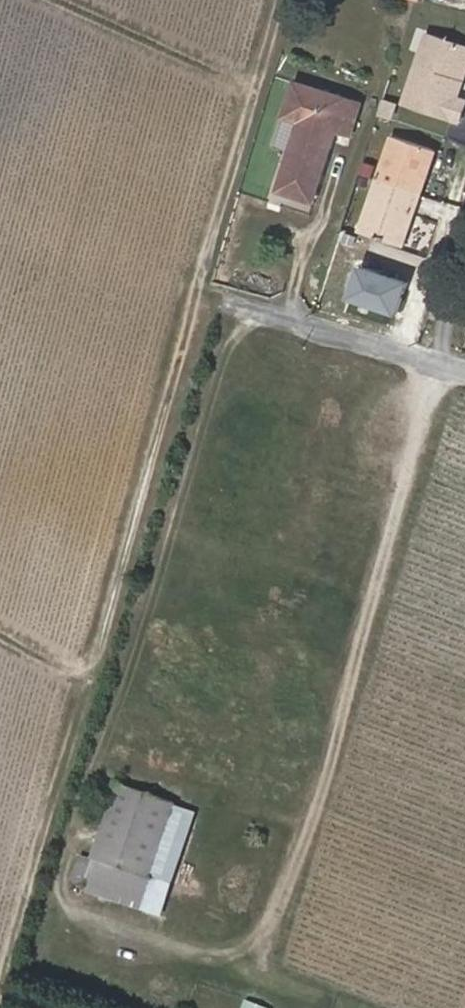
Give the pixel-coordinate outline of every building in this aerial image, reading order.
[(426,39),(402,108),(457,127),(464,107),(455,103),(461,88),(451,84),(453,79),(457,76),(464,53),(426,39)] [(451,84),(461,88),(464,75),(464,53),(457,76),(453,79),(451,84)] [(360,103),(298,84),(288,116),(302,121),(281,189),(314,200),(337,127),(351,132),(360,103)] [(382,104),(377,119),(389,124),(394,108),(382,104)] [(436,153),(394,139),(365,228),(406,243),(436,153)] [(406,289),(360,274),(350,305),(396,320),(406,289)] [(95,861),(152,879),(175,806),(119,788),(95,861)] [(194,812),(175,806),(152,879),(144,904),(163,910),(194,812)] [(72,881),(79,859),(61,854),(54,875),(72,881)] [(86,888),(87,886),(95,861),(80,857),(79,859),(72,881),(71,884),(86,888)] [(152,879),(95,861),(87,886),(144,904),(152,879)]
